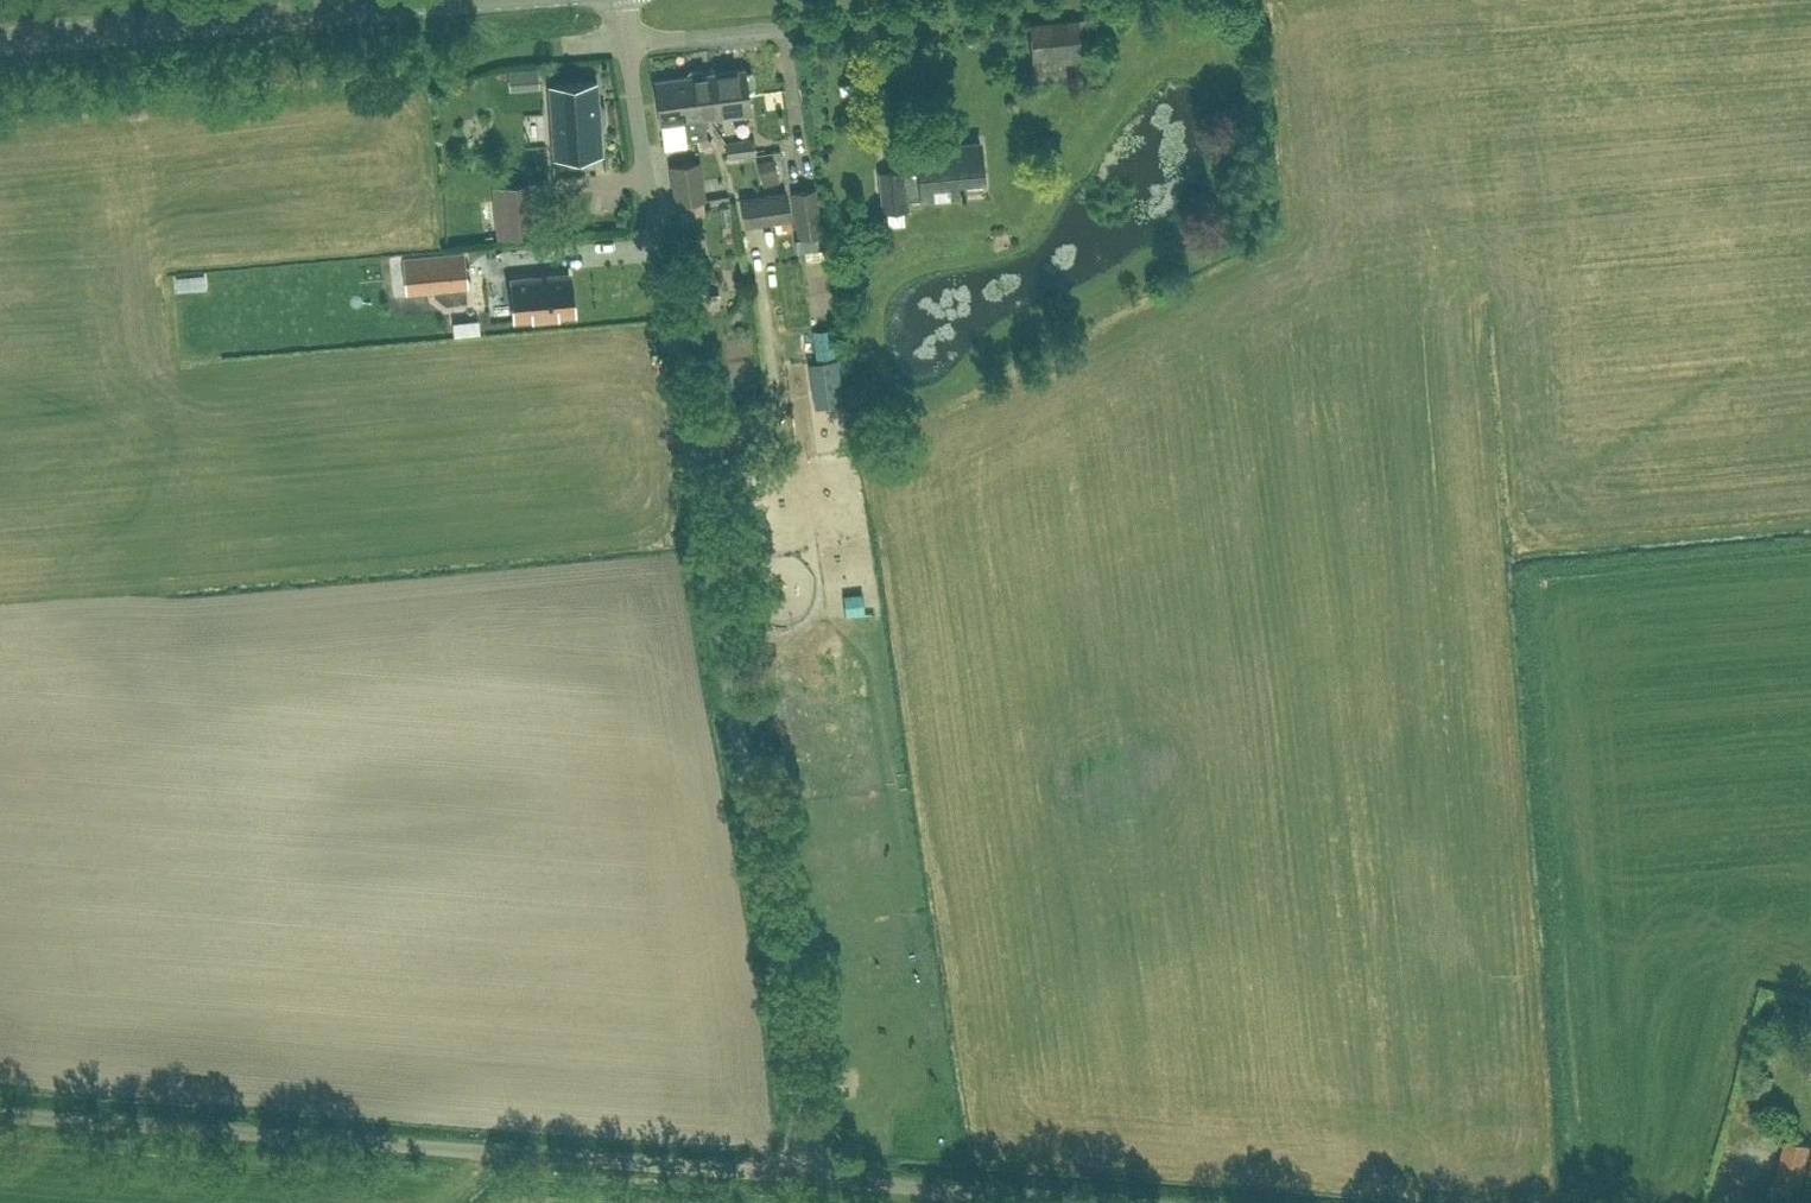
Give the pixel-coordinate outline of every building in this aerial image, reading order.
[(1080,56),(1094,55),(1092,37),(1079,40),(1077,17),(1025,21),(1032,66),(1032,78),(1077,76),(1083,74),(1080,56)] [(710,119),(750,114),(747,90),(753,86),(751,72),(744,70),(744,68),(711,72),(713,92),(703,93),(707,117),(709,117),(710,119)] [(687,75),(685,76),(688,101),(681,102),(683,119),(683,122),(685,122),(687,141),(707,138),(704,120),(710,119),(709,117),(707,117),(703,93),(713,92),(711,72),(702,74),(701,71),(699,69),(689,70),(687,72),(687,75)] [(688,101),(685,76),(654,80),(661,125),(683,122),(683,119),(681,102),(688,101)] [(548,84),(550,117),(554,156),(601,152),(599,125),(604,119),(603,105),(597,102),(596,80),(548,84)] [(741,155),(756,154),(753,137),(739,139),(741,155)] [(727,157),(741,155),(739,139),(725,141),(727,157)] [(905,196),(963,191),(962,177),(981,175),(978,140),(915,146),(917,167),(878,170),(882,209),(906,207),(905,196)] [(669,162),(674,200),(703,196),(698,159),(669,162)] [(533,232),(529,196),(527,182),(492,186),(493,200),(497,236),(533,232)] [(821,234),(814,189),(792,192),(798,237),(821,234)] [(789,217),(786,193),(741,199),(745,224),(789,217)] [(464,253),(405,259),(408,287),(467,282),(464,253)] [(515,318),(572,313),(568,273),(512,278),(515,318)] [(718,300),(699,298),(697,322),(716,324),(718,300)] [(840,452),(839,439),(808,440),(809,454),(840,452)] [(1789,1138),(1779,1181),(1801,1186),(1810,1143),(1789,1138)]
